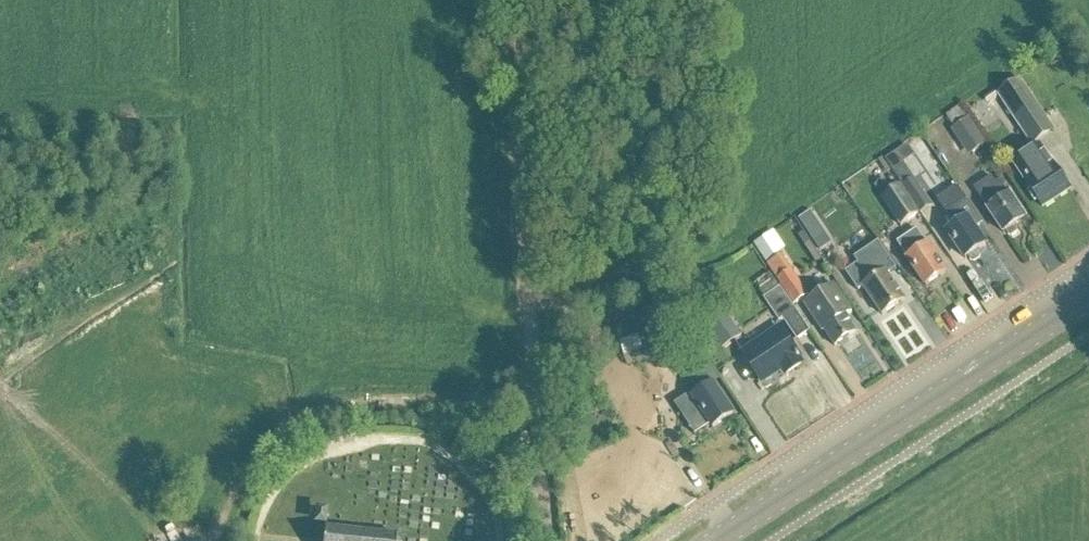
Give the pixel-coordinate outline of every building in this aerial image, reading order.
[(1018,124),(1038,112),(1019,82),(999,95),(1018,124)] [(986,147),(969,121),(953,131),(970,157),(986,147)] [(1043,209),(1070,191),(1046,155),(1019,173),(1030,189),(1029,189),(1043,209)] [(902,186),(922,214),(933,207),(906,167),(894,175),(902,186)] [(1026,221),(1010,197),(1000,183),(997,185),(993,178),(975,190),(989,211),(1004,235),(1007,233),(1009,236),(1012,237),(1017,234),(1017,230),(1016,227),(1026,221)] [(921,215),(902,186),(883,199),(902,227),(921,215)] [(986,247),(968,220),(965,221),(958,210),(967,204),(957,188),(938,201),(956,227),(947,233),(966,261),(968,259),(970,262),(974,263),(979,260),(979,256),(977,253),(986,247)] [(812,215),(800,222),(812,239),(823,232),(812,215)] [(926,288),(946,274),(928,246),(926,248),(917,235),(905,243),(914,256),(908,260),(926,288)] [(875,260),(865,266),(863,268),(873,282),(863,289),(882,317),(905,302),(886,273),(886,274),(883,269),(894,262),(882,245),(871,253),(875,260)] [(779,278),(795,305),(809,296),(791,270),(783,257),(769,265),(777,279),(779,278)] [(798,341),(811,332),(796,309),(771,275),(756,285),(780,322),(784,319),(798,341)] [(857,334),(840,310),(845,307),(835,294),(827,300),(826,298),(815,305),(825,320),(819,324),(835,349),(857,334)] [(724,314),(707,326),(723,350),(741,338),(724,314)] [(672,360),(662,331),(621,344),(630,369),(645,364),(646,369),(672,360)] [(787,376),(802,366),(798,360),(800,359),(781,331),(743,356),(762,384),(783,370),(787,376)] [(563,346),(573,345),(572,336),(562,337),(563,346)] [(695,421),(703,415),(714,430),(734,416),(713,386),(703,371),(690,380),(700,395),(683,406),(683,411),(690,420),(695,421)] [(396,538),(395,537),(324,530),(323,540),(397,540),(396,538)]
